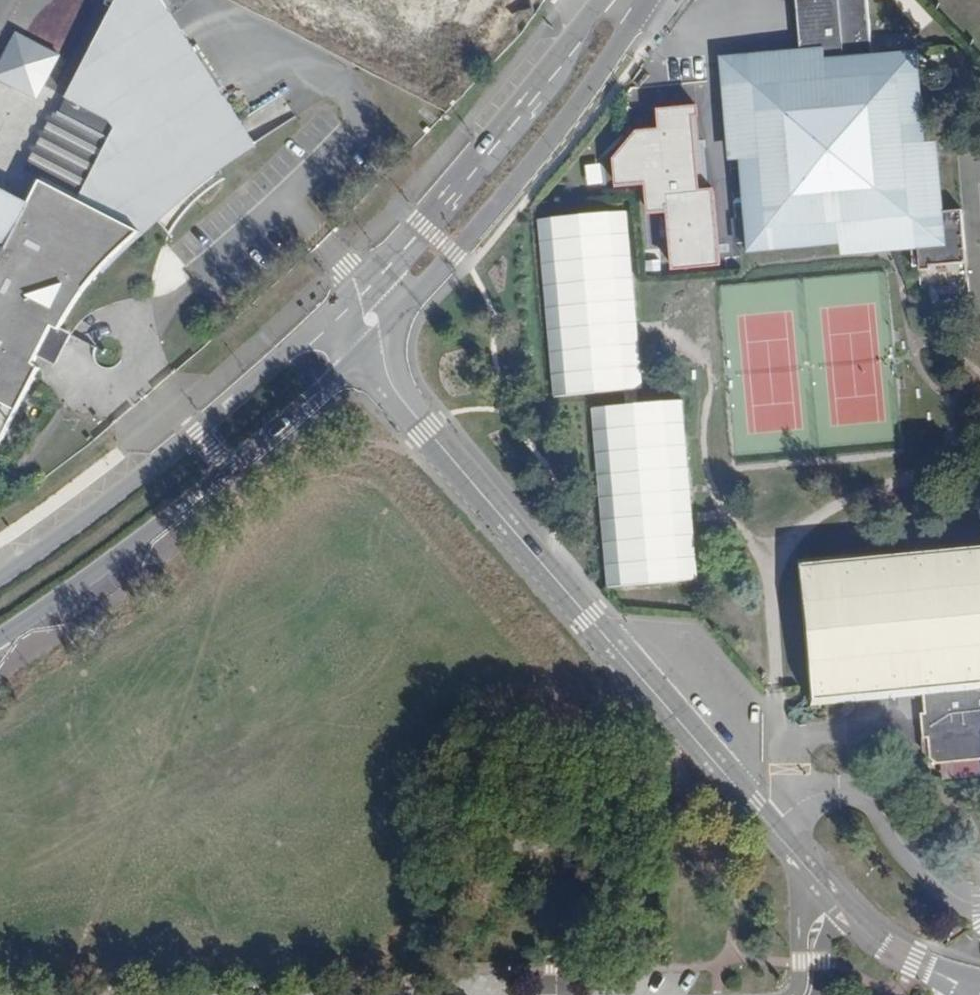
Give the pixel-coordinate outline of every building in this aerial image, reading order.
[(75,326),(78,322),(81,319),(85,316),(89,313),(95,309),(98,307),(102,305),(107,303),(112,301),(116,300),(121,299),(126,298),(131,298),(136,297),(141,297),(150,298),(151,295),(151,290),(151,285),(152,280),(153,275),(154,271),(156,265),(157,261),(159,256),(161,252),(163,247),(165,243),(168,238),(170,234),(157,219),(160,217),(164,213),(168,210),(172,207),(175,203),(179,200),(183,197),(187,194),(191,191),(195,188),(199,185),(203,182),(205,180),(211,176),(215,173),(219,170),(223,167),(227,164),(231,161),(235,158),(239,155),(243,153),(248,150),(252,147),(256,144),(163,0),(118,0),(68,98),(118,124),(79,200),(42,180),(30,203),(0,187),(0,258),(1,259),(0,260),(0,448),(41,368),(34,363),(39,354),(56,363),(75,326)] [(461,0),(258,0),(341,37),(335,51),(421,89),(461,0)] [(917,51),(871,55),(867,0),(795,0),(800,61),(734,66),(735,77),(749,250),(879,239),(917,236),(918,247),(911,247),(913,267),(919,267),(920,270),(931,269),(931,266),(967,263),(962,210),(930,212),(917,51)] [(0,67),(0,79),(38,99),(60,56),(18,34),(0,67)] [(118,124),(68,98),(59,115),(55,113),(25,172),(42,180),(79,200),(118,124)] [(718,264),(713,186),(698,187),(693,116),(698,116),(698,105),(657,108),(658,128),(635,129),(613,157),(614,183),(645,181),(647,210),(667,209),(671,267),(718,264)] [(621,216),(543,224),(558,391),(620,385),(621,400),(585,403),(602,583),(692,575),(676,395),(631,399),(629,384),(636,384),(631,329),(621,216)] [(819,697),(898,689),(923,687),(925,713),(921,713),(921,717),(923,739),(927,738),(929,759),(937,765),(979,761),(979,550),(807,567),(819,697)] [(923,687),(898,689),(901,719),(921,717),(921,713),(925,713),(923,687)]
